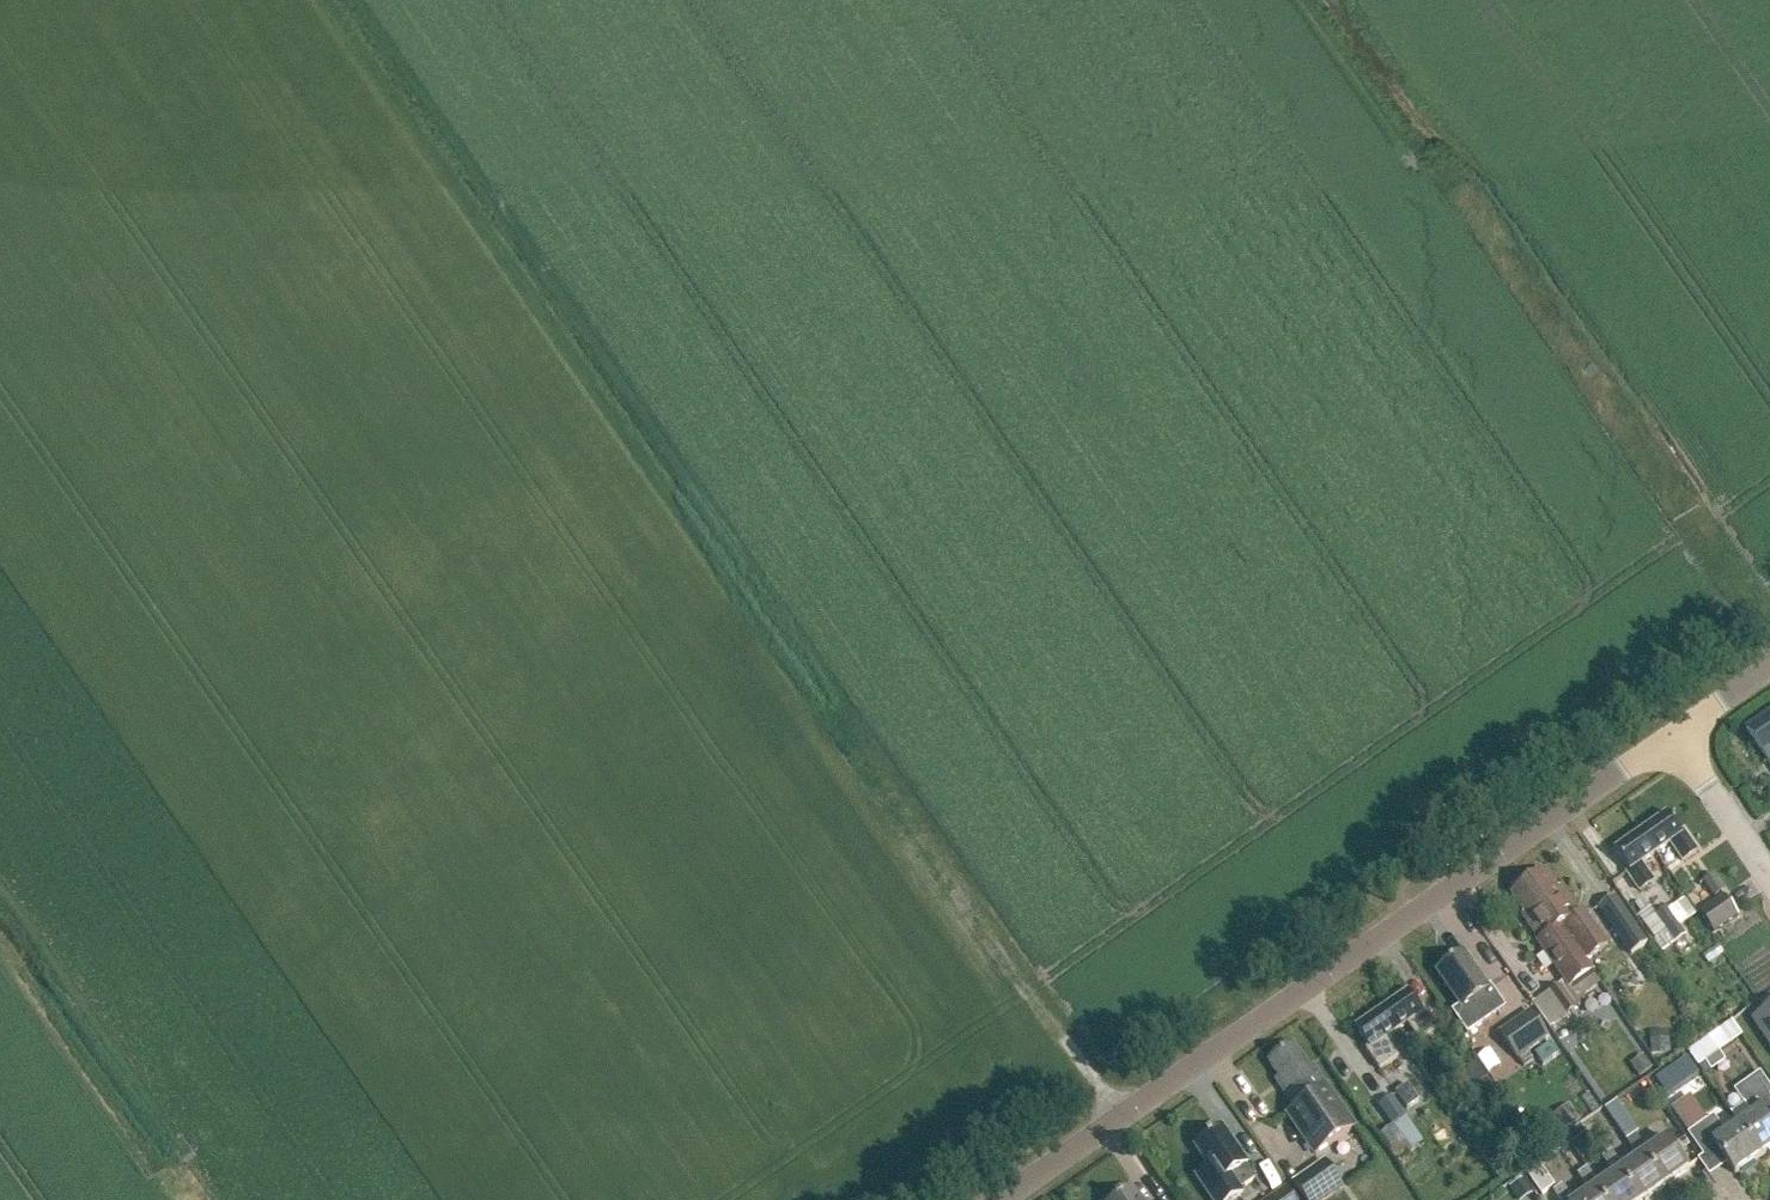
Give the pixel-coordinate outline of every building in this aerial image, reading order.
[(1747,731),(1769,764),(1769,715),(1747,731)] [(1669,814),(1642,832),(1658,853),(1672,843),(1684,861),(1698,851),(1684,831),(1682,833),(1669,814)] [(1642,832),(1616,850),(1629,870),(1628,871),(1641,891),(1656,881),(1643,863),(1658,853),(1642,832)] [(1707,878),(1719,895),(1731,887),(1718,870),(1707,878)] [(1530,882),(1593,971),(1594,971),(1587,961),(1609,946),(1588,915),(1579,914),(1562,888),(1558,890),(1545,871),(1530,882)] [(1526,920),(1572,986),(1593,971),(1530,882),(1514,893),(1530,917),(1526,920)] [(1645,944),(1613,897),(1595,909),(1627,956),(1645,944)] [(1700,914),(1714,934),(1739,917),(1725,897),(1700,914)] [(1666,908),(1656,916),(1675,944),(1686,936),(1666,908)] [(1465,955),(1438,974),(1462,1008),(1454,1014),(1469,1035),(1506,1009),(1491,988),(1489,990),(1465,955)] [(1560,980),(1549,988),(1567,1013),(1578,1005),(1560,980)] [(1383,1010),(1398,1031),(1413,1021),(1425,1039),(1439,1030),(1426,1011),(1423,1012),(1410,992),(1383,1010)] [(1531,1007),(1499,1029),(1518,1056),(1550,1034),(1531,1007)] [(1769,1043),(1769,1009),(1754,1020),(1769,1043)] [(1368,1050),(1381,1069),(1395,1059),(1384,1042),(1398,1031),(1383,1010),(1357,1028),(1371,1048),(1368,1050)] [(1652,1035),(1652,1059),(1672,1059),(1672,1035),(1652,1035)] [(1271,1064),(1286,1086),(1282,1089),(1298,1112),(1317,1098),(1333,1120),(1313,1134),(1326,1152),(1356,1131),(1328,1091),(1329,1090),(1313,1067),(1309,1070),(1293,1048),(1271,1064)] [(1454,1074),(1463,1068),(1454,1054),(1444,1060),(1454,1074)] [(1686,1057),(1656,1078),(1668,1095),(1698,1074),(1686,1057)] [(1464,1087),(1474,1101),(1494,1088),(1485,1074),(1464,1087)] [(1764,1155),(1769,1151),(1769,1114),(1769,1111),(1769,1110),(1769,1088),(1766,1081),(1762,1076),(1737,1094),(1741,1099),(1747,1107),(1736,1114),(1742,1123),(1764,1155)] [(1408,1086),(1396,1093),(1407,1110),(1419,1102),(1408,1086)] [(1391,1096),(1377,1106),(1391,1127),(1393,1126),(1394,1126),(1406,1118),(1391,1096)] [(1570,1104),(1552,1116),(1563,1132),(1580,1120),(1570,1104)] [(1764,1155),(1742,1123),(1726,1134),(1714,1117),(1708,1121),(1689,1134),(1704,1156),(1716,1147),(1735,1175),(1764,1155)] [(1391,1127),(1379,1135),(1396,1161),(1410,1151),(1394,1126),(1393,1126),(1391,1127)] [(1244,1194),(1241,1190),(1255,1180),(1246,1167),(1248,1165),(1223,1129),(1196,1148),(1210,1168),(1197,1178),(1212,1199),(1235,1199),(1244,1194)] [(1642,1157),(1664,1188),(1689,1170),(1668,1139),(1648,1153),(1636,1135),(1627,1142),(1639,1159),(1642,1157)] [(1636,1199),(1646,1199),(1664,1188),(1642,1157),(1639,1159),(1624,1170),(1612,1152),(1603,1158),(1615,1176),(1618,1174),(1636,1199)] [(1558,1187),(1542,1164),(1528,1174),(1544,1197),(1558,1187)] [(1328,1166),(1297,1188),(1305,1199),(1332,1199),(1346,1191),(1328,1166)] [(1600,1199),(1636,1199),(1618,1174),(1615,1176),(1600,1186),(1587,1169),(1578,1175),(1590,1193),(1593,1191),(1600,1199)] [(1522,1178),(1510,1187),(1517,1197),(1529,1189),(1522,1178)] [(1563,1186),(1554,1192),(1559,1199),(1573,1199),(1563,1186)] [(1287,1189),(1272,1199),(1295,1199),(1287,1189)] [(1132,1190),(1121,1198),(1120,1196),(1115,1199),(1138,1199),(1132,1190)] [(1593,1191),(1590,1193),(1580,1199),(1600,1199),(1593,1191)]
